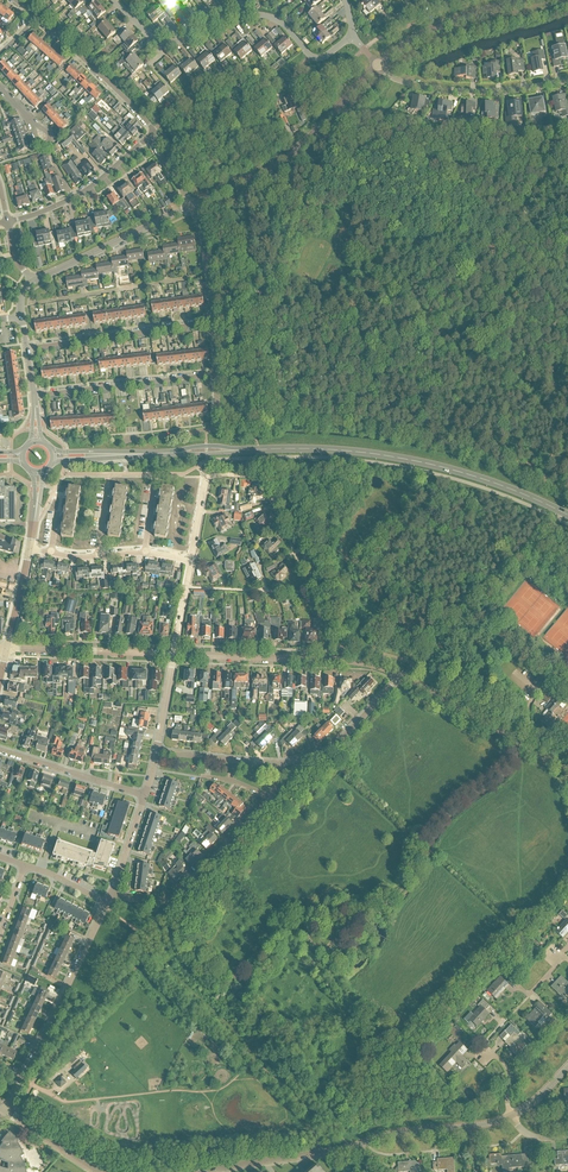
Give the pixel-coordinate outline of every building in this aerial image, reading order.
[(68,17),(70,20),(72,18),(80,12),(82,10),(79,7),(84,3),(83,2),(81,0),(77,0),(71,5),(74,9),(68,17)] [(165,0),(156,0),(171,18),(174,16),(168,9),(171,7),(165,0)] [(171,7),(174,4),(180,11),(182,9),(175,0),(165,0),(171,7)] [(191,3),(194,1),(200,8),(202,6),(198,0),(188,0),(191,3)] [(211,0),(201,0),(203,3),(206,6),(212,12),(214,10),(210,6),(211,5),(209,3),(212,1),(211,0)] [(322,0),(311,0),(306,4),(305,6),(309,11),(322,0)] [(313,21),(321,14),(321,13),(324,11),(322,8),(329,3),(326,0),(308,15),(313,21)] [(375,10),(367,0),(362,5),(366,10),(363,13),(366,16),(369,14),(370,14),(375,10)] [(367,0),(375,10),(380,5),(376,0),(367,0)] [(226,3),(232,10),(235,7),(229,1),(226,3)] [(82,10),(80,12),(84,16),(86,15),(89,18),(90,18),(89,18),(102,7),(97,2),(92,6),(90,3),(88,5),(82,10)] [(159,19),(161,22),(164,19),(170,26),(173,24),(157,6),(152,11),(159,19)] [(186,8),(191,15),(194,13),(188,6),(186,8)] [(102,7),(89,18),(90,18),(94,23),(90,26),(92,29),(95,27),(100,23),(104,20),(102,17),(106,13),(102,7)] [(321,14),(313,21),(318,26),(336,11),(333,8),(324,17),(321,14)] [(153,24),(159,19),(152,11),(146,15),(153,24)] [(13,16),(8,12),(3,18),(8,22),(13,16)] [(296,24),(290,18),(287,21),(292,27),(296,24)] [(324,24),(326,27),(333,21),(331,18),(324,24)] [(105,47),(113,40),(114,40),(114,39),(111,37),(116,33),(107,22),(102,26),(100,23),(95,27),(92,29),(91,31),(93,34),(98,29),(108,40),(102,45),(105,47)] [(156,26),(162,33),(164,31),(158,24),(156,26)] [(313,34),(318,39),(326,32),(322,27),(313,34)] [(326,32),(318,39),(323,45),(341,30),(338,27),(329,35),(326,32)] [(275,30),(281,37),(283,35),(277,28),(275,30)] [(114,40),(113,40),(115,43),(118,41),(120,43),(122,40),(125,44),(134,37),(129,31),(128,32),(124,35),(122,32),(114,39),(114,40)] [(263,37),(257,31),(255,33),(260,40),(263,37)] [(240,42),(237,45),(247,56),(252,51),(243,40),(237,33),(234,36),(240,42)] [(39,39),(34,35),(28,41),(34,46),(39,39)] [(287,51),(280,42),(277,44),(275,42),(269,35),(266,37),(282,55),(287,51)] [(220,45),(217,48),(226,59),(232,54),(217,36),(211,41),(213,43),(216,41),(220,45)] [(126,51),(122,54),(125,58),(127,57),(128,56),(132,52),(136,49),(134,46),(138,43),(138,42),(134,37),(125,44),(130,49),(127,52),(126,51)] [(286,37),(280,42),(287,51),(293,46),(286,37)] [(267,53),(260,45),(257,47),(249,38),(246,40),(261,58),(267,53)] [(559,61),(567,59),(563,38),(557,39),(559,48),(552,49),(554,56),(551,57),(554,68),(560,66),(559,61)] [(44,44),(39,39),(34,46),(39,50),(44,44)] [(247,56),(237,45),(234,47),(228,40),(226,43),(232,50),(234,52),(241,61),(247,56)] [(272,49),(265,40),(260,45),(267,53),(272,49)] [(210,66),(215,61),(200,43),(197,45),(203,52),(200,55),(203,57),(210,66)] [(226,59),(217,48),(214,50),(208,43),(206,45),(221,63),(226,59)] [(50,48),(44,44),(39,50),(44,55),(50,48)] [(55,53),(50,48),(44,55),(49,59),(55,53)] [(181,52),(186,59),(189,57),(183,50),(181,52)] [(189,52),(195,59),(197,57),(192,50),(189,52)] [(541,72),(543,71),(541,61),(544,60),(543,51),(535,53),(534,59),(530,60),(531,66),(533,66),(534,73),(536,73),(536,74),(541,73),(541,72)] [(60,57),(55,53),(49,59),(54,64),(60,57)] [(125,58),(118,64),(121,67),(123,65),(128,70),(139,60),(135,55),(130,59),(128,56),(127,57),(125,58)] [(65,62),(60,57),(54,64),(60,68),(65,62)] [(164,59),(170,66),(172,64),(167,57),(164,59)] [(193,73),(186,64),(183,67),(175,57),(172,59),(187,77),(193,73)] [(210,66),(203,57),(197,62),(204,70),(210,66)] [(191,59),(186,64),(193,73),(199,68),(191,59)] [(280,67),(286,63),(282,59),(277,63),(280,67)] [(139,60),(128,70),(133,76),(130,78),(133,80),(142,73),(139,70),(144,66),(139,60)] [(509,68),(507,68),(508,74),(509,74),(510,75),(518,75),(517,72),(524,71),(523,62),(516,62),(516,61),(508,62),(509,68)] [(4,62),(0,66),(0,70),(3,73),(9,67),(4,62)] [(490,67),(484,68),(484,75),(488,75),(488,79),(496,79),(496,72),(500,72),(499,63),(492,63),(492,66),(490,66),(490,67)] [(155,66),(161,73),(164,71),(158,64),(155,66)] [(175,66),(169,71),(176,80),(182,75),(175,66)] [(7,78),(13,72),(9,67),(3,73),(7,78)] [(66,73),(72,77),(77,72),(72,67),(66,73)] [(466,77),(466,79),(475,79),(476,68),(466,67),(466,70),(455,69),(454,77),(466,77)] [(176,80),(169,71),(164,76),(171,84),(176,80)] [(18,77),(13,72),(7,78),(12,83),(18,77)] [(82,76),(77,72),(72,77),(77,82),(82,76)] [(154,86),(157,89),(164,97),(170,92),(154,74),(152,77),(157,83),(154,86)] [(77,82),(82,87),(87,81),(82,76),(77,82)] [(23,83),(18,77),(12,83),(17,88),(23,83)] [(82,87),(87,92),(92,86),(87,81),(82,87)] [(164,97),(157,89),(154,91),(146,82),(143,84),(153,95),(148,99),(153,104),(157,100),(158,102),(164,97)] [(23,83),(17,88),(21,93),(27,88),(23,83)] [(87,92),(92,96),(97,90),(92,86),(87,92)] [(26,98),(32,93),(27,88),(21,93),(26,98)] [(57,93),(53,88),(48,92),(52,97),(57,93)] [(97,90),(92,96),(97,101),(102,95),(97,90)] [(37,98),(32,93),(26,98),(31,103),(37,98)] [(37,98),(31,103),(35,108),(41,103),(38,100),(42,97),(40,95),(37,98)] [(285,103),(286,106),(283,108),(285,113),(296,108),(294,103),(293,103),(289,95),(287,96),(286,96),(283,97),(285,103)] [(556,113),(559,112),(559,114),(561,115),(563,114),(563,117),(567,116),(567,105),(566,96),(556,98),(557,99),(554,100),(555,105),(554,105),(556,113)] [(407,112),(412,116),(415,111),(422,113),(423,110),(425,111),(431,102),(426,99),(415,97),(414,103),(407,112)] [(530,102),(530,106),(529,106),(530,111),(531,110),(532,114),(532,115),(532,114),(533,115),(534,115),(535,115),(536,115),(537,114),(538,114),(538,113),(538,112),(540,112),(540,113),(544,112),(544,111),(545,111),(544,104),(543,104),(542,100),(538,100),(538,102),(536,102),(536,101),(530,102)] [(448,103),(448,102),(444,101),(444,102),(440,102),(439,106),(437,106),(437,111),(434,110),(433,120),(446,122),(446,119),(448,119),(449,111),(452,111),(452,103),(448,103)] [(509,113),(506,113),(507,124),(517,123),(516,118),(522,117),(520,102),(508,103),(509,113)] [(466,120),(473,120),(473,112),(475,112),(476,104),(467,103),(466,107),(462,107),(462,112),(459,112),(459,118),(466,118),(466,120)] [(498,118),(499,112),(496,112),(495,107),(493,107),(493,103),(486,104),(486,108),(484,108),(481,116),(482,116),(482,115),(488,115),(488,119),(496,119),(496,118),(498,118)] [(118,104),(113,109),(120,116),(125,110),(118,104)] [(47,117),(54,111),(49,106),(43,111),(47,117)] [(301,109),(298,111),(302,122),(306,121),(301,109)] [(87,115),(95,122),(99,118),(91,110),(87,115)] [(58,116),(54,111),(47,117),(52,122),(58,116)] [(57,127),(63,121),(58,116),(52,122),(57,127)] [(127,117),(124,120),(137,131),(136,132),(137,133),(142,128),(134,121),(132,122),(127,117)] [(19,120),(7,125),(8,128),(12,126),(13,130),(22,127),(19,120)] [(109,120),(107,123),(113,129),(127,142),(131,138),(120,127),(119,129),(109,120)] [(124,120),(126,122),(122,126),(133,137),(137,133),(136,132),(137,131),(124,120)] [(68,126),(63,121),(57,127),(61,132),(68,126)] [(79,125),(70,132),(78,142),(87,135),(79,125)] [(22,127),(13,130),(16,138),(24,135),(22,127)] [(113,129),(111,131),(114,135),(114,134),(117,137),(115,139),(123,146),(127,142),(113,129)] [(72,142),(79,150),(82,148),(70,134),(59,143),(64,149),(72,142)] [(27,142),(24,135),(16,138),(18,145),(27,142)] [(112,157),(115,154),(114,153),(115,152),(104,142),(102,139),(99,137),(94,142),(96,145),(99,147),(101,145),(105,150),(112,157)] [(108,138),(104,142),(115,152),(114,153),(115,154),(120,149),(115,144),(114,145),(108,138)] [(27,142),(18,145),(20,149),(16,150),(17,153),(29,149),(27,142)] [(96,153),(93,155),(102,165),(108,160),(99,150),(100,149),(99,147),(96,145),(92,148),(96,153)] [(46,154),(39,157),(45,174),(49,173),(52,180),(57,194),(65,192),(60,177),(57,179),(53,169),(52,169),(48,157),(46,154)] [(30,158),(30,159),(31,163),(40,161),(38,155),(30,158)] [(32,165),(31,163),(30,159),(23,161),(25,167),(32,165)] [(77,160),(74,163),(85,177),(86,176),(87,178),(95,172),(93,171),(95,170),(87,160),(81,165),(77,160)] [(71,161),(63,167),(69,176),(70,175),(77,185),(83,181),(79,176),(80,175),(71,161)] [(153,166),(151,168),(165,187),(167,185),(160,174),(162,172),(156,164),(156,165),(155,164),(153,166)] [(147,171),(146,171),(152,179),(154,178),(160,187),(163,185),(151,168),(149,169),(149,168),(147,170),(147,171)] [(139,176),(137,178),(151,197),(154,195),(149,188),(151,186),(148,182),(142,174),(142,175),(141,174),(138,176),(139,176)] [(133,181),(132,181),(138,190),(140,188),(144,193),(147,191),(148,193),(146,195),(148,198),(151,197),(137,178),(136,179),(135,178),(132,180),(133,181)] [(49,183),(46,184),(47,188),(44,189),(44,190),(45,193),(45,192),(47,198),(48,197),(49,198),(51,197),(54,195),(51,186),(49,183)] [(21,184),(18,185),(20,191),(24,207),(31,205),(28,196),(25,197),(21,184)] [(125,186),(123,188),(137,207),(140,205),(132,194),(134,192),(128,184),(127,184),(125,185),(125,186)] [(35,185),(32,186),(38,202),(43,200),(41,196),(42,196),(41,194),(40,191),(38,192),(35,185)] [(32,194),(29,194),(31,198),(30,198),(31,200),(33,203),(38,202),(32,186),(29,187),(32,194)] [(118,190),(118,191),(124,199),(126,198),(134,209),(137,207),(123,188),(121,189),(120,189),(118,190)] [(18,199),(16,200),(18,209),(24,207),(20,191),(16,192),(18,199)] [(177,193),(172,197),(175,202),(180,198),(177,193)] [(108,198),(113,206),(116,205),(119,209),(122,207),(124,211),(127,208),(122,200),(119,202),(114,194),(111,196),(110,196),(108,197),(108,198)] [(175,202),(172,197),(165,202),(168,206),(175,202)] [(107,213),(101,214),(104,228),(110,227),(109,222),(110,222),(110,221),(109,221),(115,217),(110,211),(108,213),(107,213)] [(95,217),(92,218),(94,230),(104,228),(101,214),(95,215),(95,217)] [(88,220),(82,221),(85,237),(91,236),(90,230),(94,230),(92,218),(88,219),(88,220)] [(76,227),(73,227),(75,239),(85,237),(82,221),(78,222),(78,223),(75,223),(76,227)] [(70,231),(63,232),(66,244),(72,242),(72,239),(75,239),(73,227),(69,228),(70,231)] [(50,231),(43,232),(45,246),(52,244),(53,250),(57,250),(54,237),(53,233),(50,233),(50,231)] [(37,236),(33,236),(35,247),(45,246),(43,232),(36,233),(37,236)] [(57,236),(54,237),(57,250),(56,248),(60,247),(59,245),(66,244),(63,232),(57,233),(57,236)] [(194,237),(178,239),(178,244),(179,244),(179,249),(180,249),(195,246),(194,237)] [(179,244),(178,244),(163,246),(164,251),(164,256),(165,256),(180,253),(180,249),(179,249),(179,244)] [(127,252),(127,257),(128,262),(144,259),(143,250),(127,252)] [(149,263),(165,261),(165,260),(165,256),(164,256),(164,251),(148,254),(149,263)] [(111,259),(112,263),(113,268),(129,266),(128,262),(127,257),(111,259)] [(112,263),(96,266),(97,270),(98,275),(99,282),(103,281),(102,274),(114,273),(113,268),(112,263)] [(81,272),(82,276),(83,282),(99,279),(99,282),(98,275),(97,270),(81,272)] [(82,276),(66,279),(68,288),(80,286),(80,289),(84,288),(83,282),(82,276)] [(195,291),(196,297),(198,307),(204,306),(203,296),(199,296),(198,290),(198,288),(195,288),(195,291)] [(191,308),(190,298),(189,298),(188,292),(185,292),(183,293),(183,298),(185,309),(191,308)] [(158,302),(151,303),(153,313),(159,312),(158,302)] [(145,306),(138,307),(139,317),(146,317),(145,306)] [(100,313),(93,314),(95,324),(101,323),(100,313)] [(86,315),(79,316),(81,326),(88,325),(86,315)] [(38,322),(35,322),(36,332),(43,331),(41,321),(38,322)] [(0,354),(0,362),(13,361),(12,353),(0,354)] [(0,362),(0,363),(1,370),(15,368),(15,367),(13,368),(13,361),(0,362)] [(18,393),(6,395),(6,402),(19,400),(18,393)] [(207,403),(201,404),(202,415),(209,414),(207,403)] [(162,406),(162,410),(164,420),(170,419),(169,409),(168,406),(162,406)] [(150,411),(143,412),(144,422),(151,421),(150,411)] [(14,523),(14,489),(3,489),(3,485),(0,485),(0,523),(14,523)] [(68,497),(67,504),(78,506),(81,489),(70,487),(68,494),(67,494),(67,497),(68,497)] [(115,497),(114,504),(125,506),(128,489),(116,487),(115,494),(114,494),(113,497),(115,497)] [(161,497),(160,504),(172,505),(174,489),(163,487),(162,494),(160,494),(160,497),(161,497)] [(253,490),(250,489),(249,495),(251,496),(250,503),(255,504),(256,500),(264,500),(264,489),(253,487),(253,490)] [(228,491),(220,489),(219,498),(221,499),(220,506),(225,506),(225,511),(232,511),(232,506),(229,506),(232,491),(228,490),(228,491)] [(65,514),(64,520),(76,522),(78,506),(67,504),(66,511),(64,510),(64,513),(65,514)] [(112,514),(111,520),(123,522),(125,506),(114,504),(113,511),(111,510),(111,513),(112,514)] [(159,513),(158,520),(169,522),(172,505),(160,504),(159,511),(158,510),(157,513),(159,513)] [(243,515),(246,522),(254,519),(251,511),(243,515)] [(255,521),(256,522),(262,528),(265,526),(267,528),(271,524),(269,522),(274,517),(270,514),(267,517),(263,512),(255,521)] [(214,519),(216,522),(213,523),(216,528),(218,527),(221,533),(226,531),(226,530),(231,527),(224,515),(219,517),(214,519)] [(62,527),(61,530),(63,530),(62,537),(73,539),(76,522),(64,520),(63,527),(62,527)] [(123,522),(111,520),(110,527),(109,527),(108,530),(110,530),(108,537),(120,539),(123,522)] [(169,522),(158,520),(157,527),(155,527),(155,530),(156,530),(155,537),(167,539),(169,522)] [(13,555),(15,546),(15,545),(16,541),(9,539),(0,536),(0,551),(13,555)] [(263,548),(272,557),(279,551),(276,548),(281,543),(277,539),(273,544),(269,540),(266,543),(262,547),(263,548)] [(209,544),(217,558),(224,554),(224,555),(229,552),(226,545),(222,547),(218,540),(216,540),(209,544)] [(250,553),(253,560),(255,559),(257,564),(262,562),(257,550),(250,553)] [(49,570),(50,563),(45,562),(43,562),(41,569),(44,570),(44,569),(45,569),(44,577),(47,578),(49,570)] [(145,573),(152,574),(154,563),(147,562),(147,563),(145,573)] [(234,571),(235,562),(226,562),(226,563),(225,563),(225,569),(227,572),(233,572),(233,571),(234,571)] [(53,571),(55,572),(57,564),(50,563),(49,570),(53,571)] [(159,577),(159,575),(161,565),(154,563),(152,574),(152,575),(159,577)] [(58,571),(62,572),(64,565),(57,564),(55,572),(58,572),(58,571)] [(222,577),(215,564),(210,567),(209,566),(205,569),(206,572),(204,573),(207,578),(209,577),(212,583),(217,580),(217,579),(222,577)] [(262,577),(257,568),(256,568),(254,564),(250,566),(246,568),(243,570),(247,578),(250,577),(253,583),(258,580),(257,579),(262,577)] [(265,568),(268,572),(275,568),(273,564),(265,568)] [(64,565),(62,572),(67,573),(67,574),(69,574),(70,567),(70,566),(64,565)] [(159,575),(166,576),(168,566),(161,565),(159,575)] [(271,574),(277,581),(279,578),(281,580),(285,576),(283,574),(288,570),(284,565),(280,568),(282,569),(277,573),(275,571),(271,574)] [(168,566),(166,576),(173,577),(175,568),(174,568),(175,567),(168,566)] [(84,579),(83,569),(76,570),(77,581),(84,580),(84,579)] [(38,585),(46,586),(47,578),(44,577),(39,577),(38,585)] [(75,607),(76,602),(68,600),(65,613),(74,615),(77,607),(75,607)] [(23,618),(22,621),(20,620),(16,636),(21,638),(29,612),(24,611),(22,617),(23,618)] [(199,633),(199,628),(199,622),(199,617),(201,617),(202,612),(198,612),(198,615),(191,615),(190,616),(190,625),(188,625),(188,632),(187,632),(187,636),(189,636),(189,637),(195,637),(196,633),(199,633)] [(91,623),(86,623),(86,614),(80,614),(80,623),(83,623),(83,632),(82,632),(82,633),(85,634),(86,634),(88,634),(91,634),(92,629),(90,629),(91,623)] [(48,623),(46,623),(46,628),(49,628),(49,636),(55,636),(55,625),(59,625),(59,620),(58,620),(58,615),(52,615),(52,618),(47,618),(48,623)] [(261,640),(262,640),(262,641),(264,641),(266,641),(266,640),(267,640),(267,636),(270,636),(270,627),(270,622),(265,622),(260,616),(256,616),(258,625),(260,625),(260,630),(261,630),(261,640)] [(199,622),(199,628),(202,629),(202,637),(205,638),(205,639),(210,639),(210,638),(211,638),(211,622),(203,622),(203,617),(201,617),(199,617),(199,622)] [(115,634),(115,635),(119,635),(121,635),(124,619),(118,618),(116,625),(115,634)] [(128,627),(127,627),(126,629),(127,630),(126,635),(127,635),(127,636),(129,636),(130,635),(133,636),(134,629),(136,630),(138,619),(132,618),(132,620),(129,619),(128,627)] [(220,619),(217,619),(215,623),(215,632),(216,632),(216,638),(218,639),(223,640),(223,639),(224,629),(219,629),(219,628),(220,628),(220,619)] [(272,626),(272,632),(275,632),(274,641),(277,642),(278,642),(281,643),(281,642),(282,642),(282,638),(286,638),(287,629),(282,629),(282,632),(279,632),(280,623),(278,623),(278,619),(271,619),(271,626),(272,626)] [(163,623),(163,620),(160,620),(159,626),(161,626),(160,637),(168,637),(168,627),(166,626),(166,623),(163,623)] [(74,630),(74,626),(75,626),(75,621),(67,621),(62,621),(62,630),(65,630),(65,635),(66,636),(70,636),(70,635),(72,635),(72,630),(74,630)] [(27,622),(27,624),(27,626),(26,627),(26,637),(36,637),(36,626),(35,626),(35,622),(27,622)] [(320,630),(320,623),(314,622),(314,627),(312,627),(312,631),(307,631),(306,643),(312,643),(312,641),(318,641),(318,636),(317,636),(317,631),(316,631),(316,630),(320,630)] [(229,634),(228,639),(231,639),(232,640),(235,640),(236,639),(237,639),(237,630),(232,630),(233,623),(229,623),(229,631),(228,632),(229,634)] [(295,623),(288,623),(288,632),(291,632),(290,642),(299,643),(299,638),(300,638),(300,632),(299,632),(299,629),(295,629),(295,623)] [(30,677),(31,668),(30,668),(29,667),(27,667),(26,667),(24,667),(24,666),(20,666),(20,667),(16,667),(14,668),(13,673),(12,672),(10,680),(19,682),(19,683),(30,686),(30,677)] [(31,668),(30,677),(38,678),(39,675),(38,675),(38,668),(35,668),(34,667),(32,667),(31,668)] [(47,684),(54,684),(54,677),(51,677),(52,668),(48,668),(48,667),(46,667),(45,668),(44,668),(43,679),(44,679),(44,683),(47,683),(47,684)] [(54,677),(54,684),(54,690),(57,691),(57,684),(60,685),(60,682),(64,682),(64,679),(65,679),(65,668),(61,667),(61,668),(57,668),(57,675),(54,675),(54,677)] [(69,668),(65,668),(65,679),(69,679),(68,686),(76,686),(76,680),(73,680),(73,669),(69,669),(69,668)] [(86,694),(90,694),(90,679),(88,679),(88,671),(88,669),(85,669),(85,668),(83,668),(82,669),(81,669),(79,669),(79,674),(80,674),(80,679),(85,679),(85,685),(85,692),(86,694)] [(90,679),(90,694),(94,695),(94,689),(97,689),(97,685),(102,685),(102,679),(101,679),(101,674),(100,674),(101,669),(100,669),(97,669),(94,669),(93,679),(90,679)] [(111,680),(110,685),(116,686),(116,677),(114,677),(114,670),(111,670),(111,669),(108,669),(107,670),(106,680),(111,680)] [(123,670),(122,669),(121,669),(120,670),(119,670),(118,681),(123,681),(123,689),(129,689),(129,681),(126,681),(127,670),(123,670)] [(135,689),(139,689),(140,671),(138,671),(136,671),(136,670),(134,670),(134,671),(133,671),(133,677),(132,677),(132,680),(132,681),(136,681),(135,689)] [(140,671),(139,689),(143,689),(143,681),(146,681),(146,680),(147,680),(147,677),(147,671),(146,671),(146,670),(143,670),(143,671),(142,671),(140,671)] [(161,672),(159,672),(159,671),(156,671),(156,672),(152,672),(152,681),(150,681),(149,691),(156,691),(156,682),(160,682),(161,672)] [(189,689),(194,690),(195,680),(193,680),(194,672),(186,671),(185,682),(190,683),(189,689)] [(203,687),(207,687),(207,683),(208,683),(209,673),(201,672),(200,679),(200,680),(199,681),(200,682),(200,683),(203,683),(203,687)] [(213,689),(222,690),(222,687),(221,687),(222,679),(220,679),(221,673),(215,673),(215,682),(213,682),(213,689)] [(227,674),(225,674),(225,679),(224,679),(224,684),(225,684),(225,689),(232,689),(232,679),(231,679),(232,674),(230,674),(229,674),(227,674)] [(241,689),(242,674),(235,674),(234,689),(232,688),(231,710),(237,710),(237,689),(241,689)] [(255,679),(253,678),(252,700),(256,700),(256,694),(257,694),(257,690),(255,690),(256,685),(260,685),(260,677),(258,675),(255,679)] [(260,685),(260,693),(267,693),(268,679),(266,679),(263,676),(261,677),(260,677),(260,685)] [(280,685),(280,676),(272,676),(272,687),(269,687),(269,694),(274,695),(274,690),(281,691),(281,685),(280,685)] [(285,676),(285,688),(285,690),(282,690),(282,697),(288,697),(288,689),(295,690),(295,685),(293,685),(293,677),(285,676)] [(304,691),(304,693),(306,693),(306,684),(306,678),(303,678),(302,677),(300,677),(299,678),(298,678),(298,688),(301,688),(301,691),(304,691)] [(311,695),(319,695),(319,691),(320,691),(320,688),(321,688),(321,685),(320,685),(320,678),(319,678),(319,677),(316,677),(316,678),(312,678),(312,684),(311,683),(311,691),(311,695)] [(323,694),(330,695),(330,692),(333,692),(334,684),(333,684),(333,679),(330,679),(329,678),(327,678),(327,679),(326,678),(325,688),(323,688),(323,694)] [(340,692),(341,692),(344,693),(344,688),(351,689),(351,684),(350,684),(351,680),(348,679),(347,678),(344,678),(343,679),(341,679),(340,692)] [(368,690),(374,683),(369,678),(366,681),(365,679),(357,687),(349,696),(352,700),(360,691),(362,692),(364,694),(368,690)] [(13,692),(13,693),(17,694),(18,692),(24,693),(24,691),(28,691),(29,686),(20,684),(20,686),(10,683),(10,685),(9,686),(9,687),(8,687),(8,688),(9,688),(9,689),(9,690),(13,692)] [(199,702),(208,703),(209,690),(200,690),(199,702)] [(547,710),(550,713),(542,722),(548,728),(557,718),(552,714),(566,698),(560,693),(546,709),(547,710)] [(550,700),(545,696),(542,699),(548,704),(550,700)] [(4,706),(16,709),(18,704),(23,706),(25,700),(19,698),(18,701),(7,698),(6,702),(5,702),(5,703),(4,704),(4,705),(5,706),(4,706)] [(300,702),(300,701),(295,700),(294,720),(307,718),(307,703),(300,702)] [(54,714),(55,707),(49,705),(47,712),(54,714)] [(141,718),(141,721),(149,722),(150,715),(147,715),(147,711),(138,709),(137,717),(141,718)] [(8,724),(16,726),(18,717),(25,719),(25,720),(27,715),(11,710),(10,713),(3,711),(2,713),(0,720),(9,722),(8,724)] [(335,726),(341,720),(334,713),(328,719),(330,722),(329,723),(327,725),(327,724),(323,728),(319,724),(317,727),(318,728),(327,737),(333,730),(331,728),(332,727),(334,725),(335,726)] [(130,726),(129,730),(137,731),(138,728),(148,730),(148,729),(147,729),(149,722),(141,721),(137,720),(136,727),(130,726)] [(242,724),(238,720),(233,724),(238,729),(242,724)] [(215,727),(209,722),(205,726),(211,731),(215,727)] [(227,732),(224,735),(230,741),(235,736),(236,736),(232,732),(236,728),(232,724),(225,730),(227,732)] [(266,724),(257,734),(268,744),(276,736),(273,732),(266,724)] [(179,741),(181,733),(181,726),(177,725),(177,728),(175,729),(175,732),(174,732),(173,732),(172,740),(173,740),(179,741)] [(292,730),(289,733),(298,743),(304,737),(301,734),(305,730),(300,725),(296,730),(297,731),(295,733),(292,730)] [(12,726),(10,730),(0,726),(0,727),(0,736),(1,736),(0,739),(6,741),(9,734),(10,734),(10,732),(16,734),(17,731),(23,733),(24,730),(12,726)] [(179,741),(187,742),(188,734),(189,726),(185,726),(184,733),(181,733),(179,741)] [(187,742),(194,743),(195,735),(196,728),(193,727),(192,734),(188,734),(187,742)] [(318,728),(316,731),(318,733),(315,737),(311,733),(308,736),(311,743),(315,739),(317,742),(319,740),(321,743),(327,737),(318,728)] [(133,741),(133,742),(141,744),(143,736),(136,735),(137,731),(129,730),(123,729),(122,735),(130,737),(133,741)] [(224,735),(219,731),(211,739),(216,744),(219,741),(225,747),(225,746),(230,741),(224,735)] [(26,748),(28,748),(31,740),(33,740),(35,733),(29,732),(27,738),(25,738),(23,743),(24,743),(23,747),(23,748),(26,748)] [(195,735),(194,743),(201,744),(201,741),(208,741),(209,734),(199,733),(199,735),(195,735)] [(298,743),(289,733),(282,740),(282,741),(281,742),(282,746),(283,747),(286,744),(289,747),(291,746),(293,748),(298,743)] [(268,744),(257,734),(254,737),(258,742),(256,744),(262,750),(268,744)] [(46,753),(49,740),(37,737),(33,747),(37,748),(36,750),(46,753)] [(111,742),(110,750),(113,751),(116,739),(106,737),(105,741),(111,742)] [(56,746),(55,748),(52,755),(62,758),(64,751),(60,750),(62,743),(59,742),(60,739),(55,738),(52,745),(56,746)] [(129,744),(128,749),(140,751),(141,744),(133,742),(126,741),(125,744),(129,744)] [(73,761),(76,761),(82,743),(79,742),(78,745),(76,752),(72,750),(72,751),(71,751),(70,754),(71,754),(69,759),(70,760),(72,761),(73,761)] [(82,743),(76,761),(79,762),(79,763),(81,764),(81,763),(82,764),(84,758),(85,758),(86,756),(85,756),(87,750),(82,749),(84,743),(82,743)] [(95,764),(102,764),(103,756),(100,756),(101,748),(93,747),(91,760),(95,760),(94,764),(95,764)] [(131,753),(130,757),(138,759),(140,751),(128,749),(124,748),(123,751),(128,752),(128,753),(131,753)] [(108,753),(104,753),(103,756),(102,764),(110,765),(110,766),(111,757),(108,757),(108,753)] [(138,759),(130,757),(129,765),(128,770),(133,770),(134,766),(137,766),(138,759)] [(11,776),(8,785),(7,788),(11,789),(14,777),(18,778),(16,783),(20,784),(23,776),(22,776),(24,770),(21,769),(21,768),(19,767),(18,768),(17,768),(16,772),(12,771),(11,776)] [(29,787),(34,788),(38,774),(34,773),(34,772),(30,771),(27,781),(31,782),(29,787)] [(53,779),(53,778),(50,777),(49,778),(44,776),(43,779),(42,779),(42,780),(40,787),(47,789),(47,791),(53,793),(55,786),(51,785),(53,779)] [(62,793),(65,795),(67,790),(69,784),(63,782),(63,781),(61,781),(60,782),(59,781),(58,787),(63,789),(62,793)] [(179,784),(168,781),(168,782),(166,786),(166,787),(180,792),(181,790),(178,788),(179,784)] [(213,796),(219,801),(227,791),(221,787),(220,787),(215,785),(210,791),(214,795),(213,796)] [(70,796),(73,797),(74,796),(82,798),(85,789),(84,789),(84,788),(82,787),(81,788),(76,786),(75,788),(73,788),(70,796)] [(180,792),(166,787),(165,788),(166,788),(164,793),(164,794),(175,797),(176,793),(179,795),(180,792)] [(224,800),(227,802),(232,796),(227,791),(219,801),(217,803),(219,805),(221,803),(224,800)] [(99,794),(92,792),(89,803),(93,804),(92,808),(94,808),(99,794)] [(195,798),(201,804),(205,800),(196,793),(195,798)] [(106,796),(99,794),(94,808),(97,809),(98,806),(102,807),(106,796)] [(175,797),(164,794),(163,795),(162,799),(161,800),(176,805),(177,802),(173,801),(175,797)] [(230,809),(232,807),(238,800),(232,796),(227,802),(223,808),(225,809),(227,807),(230,809)] [(176,805),(161,800),(161,801),(160,806),(159,807),(170,810),(172,806),(175,807),(176,805)] [(238,800),(232,807),(236,810),(233,815),(238,818),(244,810),(246,808),(243,805),(243,804),(238,800)] [(129,806),(118,802),(117,806),(113,805),(112,808),(116,809),(127,813),(129,806)] [(127,813),(116,809),(115,813),(111,812),(110,814),(124,819),(127,813)] [(162,817),(151,813),(149,820),(163,825),(164,824),(164,822),(161,821),(162,817)] [(124,819),(110,814),(109,817),(113,818),(112,822),(122,825),(124,819)] [(222,816),(218,820),(227,829),(233,824),(226,818),(225,816),(222,816)] [(227,829),(218,820),(216,818),(214,821),(217,824),(214,827),(222,835),(227,829)] [(163,827),(163,825),(149,820),(147,826),(158,830),(159,826),(163,827)] [(122,825),(112,822),(110,826),(107,825),(106,827),(120,832),(122,825)] [(157,834),(158,830),(147,826),(145,833),(159,838),(160,835),(157,834)] [(217,840),(212,835),(216,830),(216,831),(216,830),(214,829),(213,830),(208,826),(206,829),(208,831),(203,836),(206,839),(212,845),(217,840)] [(120,832),(106,827),(105,830),(109,831),(107,835),(118,838),(120,832)] [(3,830),(0,841),(6,843),(11,829),(9,828),(7,832),(3,830)] [(14,830),(11,829),(6,843),(7,844),(7,843),(12,845),(13,846),(17,835),(12,833),(14,830)] [(212,845),(206,839),(203,836),(197,830),(196,830),(194,834),(199,839),(197,841),(196,841),(201,845),(207,850),(212,845)] [(29,836),(24,835),(21,846),(27,848),(31,837),(32,834),(30,833),(29,836)] [(159,838),(145,833),(143,839),(154,843),(155,839),(158,840),(159,838)] [(35,838),(31,837),(27,848),(34,850),(39,836),(36,835),(35,838)] [(41,837),(39,836),(34,850),(40,852),(44,841),(40,840),(41,837)] [(154,843),(143,839),(141,846),(155,851),(156,848),(152,847),(154,843)] [(95,856),(56,843),(52,856),(86,868),(87,866),(105,872),(114,846),(100,841),(95,856)] [(191,855),(197,861),(202,856),(197,851),(201,846),(199,845),(198,846),(194,842),(189,847),(190,849),(188,852),(189,853),(191,855)] [(155,851),(141,846),(138,853),(149,856),(151,852),(154,853),(155,851)] [(174,854),(170,851),(165,855),(166,856),(163,859),(166,862),(174,854)] [(197,861),(191,855),(186,861),(192,866),(197,861)] [(178,869),(176,871),(182,877),(183,878),(186,875),(185,874),(187,872),(185,869),(187,867),(184,864),(186,862),(184,861),(182,862),(180,860),(175,865),(178,869)] [(170,868),(167,864),(166,863),(161,866),(165,872),(170,868)] [(139,864),(138,871),(153,873),(153,870),(149,870),(150,865),(139,864)] [(176,871),(173,868),(168,874),(177,882),(182,877),(176,871)] [(153,873),(138,871),(137,878),(148,879),(149,875),(152,875),(153,873)] [(148,879),(137,878),(136,884),(151,886),(151,884),(148,883),(148,879)] [(42,886),(36,884),(32,894),(36,896),(35,899),(37,900),(42,886)] [(151,886),(136,884),(135,891),(146,893),(147,888),(151,889),(151,886)] [(49,889),(42,886),(37,900),(40,901),(41,898),(45,899),(49,889)] [(65,902),(59,899),(54,909),(58,911),(56,914),(58,915),(60,912),(65,902)] [(71,905),(65,902),(60,912),(64,914),(62,917),(64,919),(71,905)] [(77,908),(71,905),(64,919),(67,920),(68,917),(72,918),(77,908)] [(83,911),(77,908),(72,918),(76,920),(74,924),(76,925),(83,911)] [(23,909),(20,916),(28,919),(31,912),(23,909)] [(90,915),(83,911),(76,925),(79,926),(80,923),(84,925),(90,915)] [(20,916),(18,923),(26,925),(28,919),(20,916)] [(556,932),(563,938),(567,933),(567,919),(559,928),(558,928),(557,930),(556,932)] [(18,923),(15,929),(23,932),(26,925),(18,923)] [(331,942),(332,941),(324,934),(320,938),(308,927),(305,930),(302,933),(322,952),(323,952),(303,933),(308,928),(320,939),(324,935),(331,942)] [(15,929),(13,936),(21,939),(23,932),(15,929)] [(13,936),(10,943),(18,946),(21,939),(13,936)] [(66,936),(63,943),(71,947),(74,940),(66,936)] [(340,949),(333,942),(333,943),(339,949),(330,959),(324,953),(323,953),(330,960),(340,949)] [(10,943),(8,950),(16,953),(18,946),(10,943)] [(63,943),(60,950),(67,953),(71,947),(63,943)] [(8,950),(5,957),(13,960),(16,953),(8,950)] [(60,950),(57,956),(64,960),(67,953),(60,950)] [(57,956),(54,963),(61,966),(64,960),(57,956)] [(13,960),(5,957),(3,964),(10,967),(13,960)] [(54,963),(50,969),(58,973),(61,966),(54,963)] [(58,973),(50,969),(47,976),(55,980),(58,973)] [(29,976),(26,981),(34,985),(37,980),(29,976)] [(564,999),(567,995),(567,983),(561,976),(551,987),(564,999)] [(488,991),(485,995),(489,998),(492,995),(496,999),(509,985),(506,983),(501,978),(500,978),(494,985),(488,991)] [(40,991),(37,998),(44,1002),(47,995),(40,991)] [(37,998),(34,1004),(41,1008),(44,1002),(37,998)] [(474,1015),(473,1015),(471,1013),(465,1019),(469,1023),(472,1021),(478,1026),(489,1014),(486,1011),(490,1006),(483,1000),(478,1006),(480,1008),(474,1015)] [(526,1019),(535,1028),(539,1024),(541,1026),(545,1021),(542,1018),(546,1014),(549,1017),(552,1014),(539,1001),(536,1004),(538,1006),(526,1019)] [(34,1004),(30,1011),(38,1015),(41,1008),(34,1004)] [(30,1011),(27,1018),(35,1021),(38,1015),(30,1011)] [(27,1018),(24,1024),(32,1028),(35,1021),(27,1018)] [(32,1028),(24,1024),(21,1031),(29,1035),(32,1028)] [(511,1037),(505,1043),(511,1049),(518,1056),(522,1052),(521,1052),(527,1045),(518,1036),(521,1033),(511,1025),(505,1031),(500,1037),(503,1040),(508,1035),(511,1037)] [(440,1066),(447,1073),(457,1063),(463,1068),(466,1064),(465,1063),(467,1061),(462,1056),(461,1057),(460,1055),(466,1049),(460,1042),(456,1046),(455,1045),(450,1050),(452,1053),(440,1066)] [(6,1057),(9,1050),(3,1047),(0,1052),(0,1055),(6,1057)] [(9,1050),(6,1057),(13,1060),(16,1053),(9,1050)] [(76,1079),(87,1069),(82,1064),(71,1074),(76,1079)] [(56,1082),(60,1088),(66,1083),(61,1078),(56,1082)] [(25,1169),(24,1165),(22,1161),(20,1157),(24,1156),(21,1150),(19,1146),(17,1143),(18,1142),(15,1139),(12,1136),(9,1133),(6,1136),(4,1139),(1,1143),(2,1143),(0,1147),(0,1160),(1,1160),(4,1163),(5,1163),(4,1169),(6,1170),(8,1170),(8,1171),(26,1171),(25,1169)] [(558,1159),(554,1159),(555,1166),(558,1166),(558,1170),(560,1170),(560,1171),(567,1170),(567,1151),(563,1152),(559,1152),(559,1154),(558,1154),(558,1159)] [(506,1158),(502,1159),(502,1154),(489,1155),(490,1165),(498,1164),(498,1165),(499,1165),(499,1162),(502,1162),(503,1171),(512,1171),(512,1168),(529,1166),(528,1162),(523,1162),(522,1155),(506,1156),(506,1158)] [(438,1162),(433,1163),(434,1170),(438,1170),(447,1170),(448,1171),(455,1171),(454,1158),(437,1159),(438,1162)] [(390,1171),(405,1171),(411,1171),(419,1171),(418,1168),(419,1167),(419,1164),(415,1162),(415,1161),(412,1162),(410,1162),(410,1163),(409,1162),(398,1163),(398,1167),(395,1170),(393,1169),(390,1171)]
